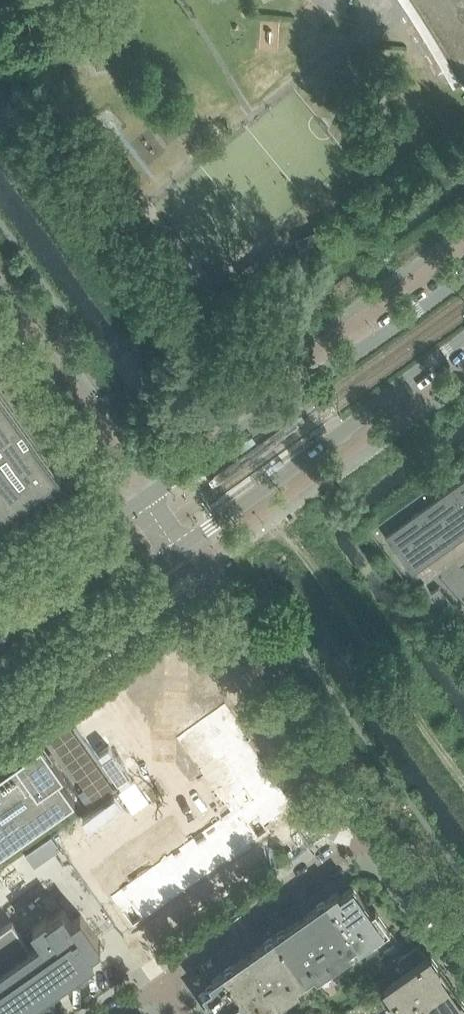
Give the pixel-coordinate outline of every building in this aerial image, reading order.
[(435,30),(457,68),(458,69),(463,66),(463,0),(416,0),(435,30)] [(109,64),(106,51),(94,54),(97,67),(109,64)] [(314,242),(334,234),(328,219),(314,225),(314,226),(307,229),(309,233),(295,239),(301,253),(316,248),(314,242)] [(385,535),(413,573),(463,536),(463,479),(385,535)] [(424,583),(413,591),(433,620),(453,605),(439,587),(431,592),(424,583)] [(164,821),(104,863),(120,886),(109,894),(111,896),(112,898),(133,927),(144,919),(177,897),(185,891),(200,880),(209,873),(229,860),(231,858),(233,856),(250,845),(268,832),(298,811),(260,756),(263,754),(176,631),(119,671),(137,695),(144,690),(230,811),(181,846),(164,821)] [(73,797),(75,796),(36,740),(0,765),(0,849),(73,797)] [(390,929),(375,909),(372,912),(353,886),(340,895),(337,891),(329,897),(358,939),(360,943),(369,937),(373,941),(390,929)] [(358,939),(329,897),(276,934),(306,976),(315,969),(318,973),(350,950),(348,946),(358,939)] [(92,956),(93,955),(94,955),(90,950),(100,943),(101,942),(100,941),(84,918),(81,914),(80,915),(71,920),(68,916),(63,909),(48,919),(46,916),(33,925),(33,926),(22,934),(12,920),(0,929),(0,1013),(9,1013),(92,956)] [(306,976),(276,934),(224,971),(253,1013),(263,1006),(266,1010),(298,987),(295,983),(306,976)] [(388,983),(426,956),(422,950),(418,944),(406,953),(398,958),(401,963),(384,976),(388,983)] [(451,982),(430,952),(426,956),(388,983),(384,985),(391,994),(387,997),(398,1013),(463,1013),(463,1000),(451,982)] [(338,968),(330,974),(337,983),(344,978),(338,968)] [(224,971),(211,980),(214,983),(200,993),(215,1013),(252,1013),(253,1013),(224,971)] [(373,992),(367,984),(356,991),(362,999),(373,992)]
